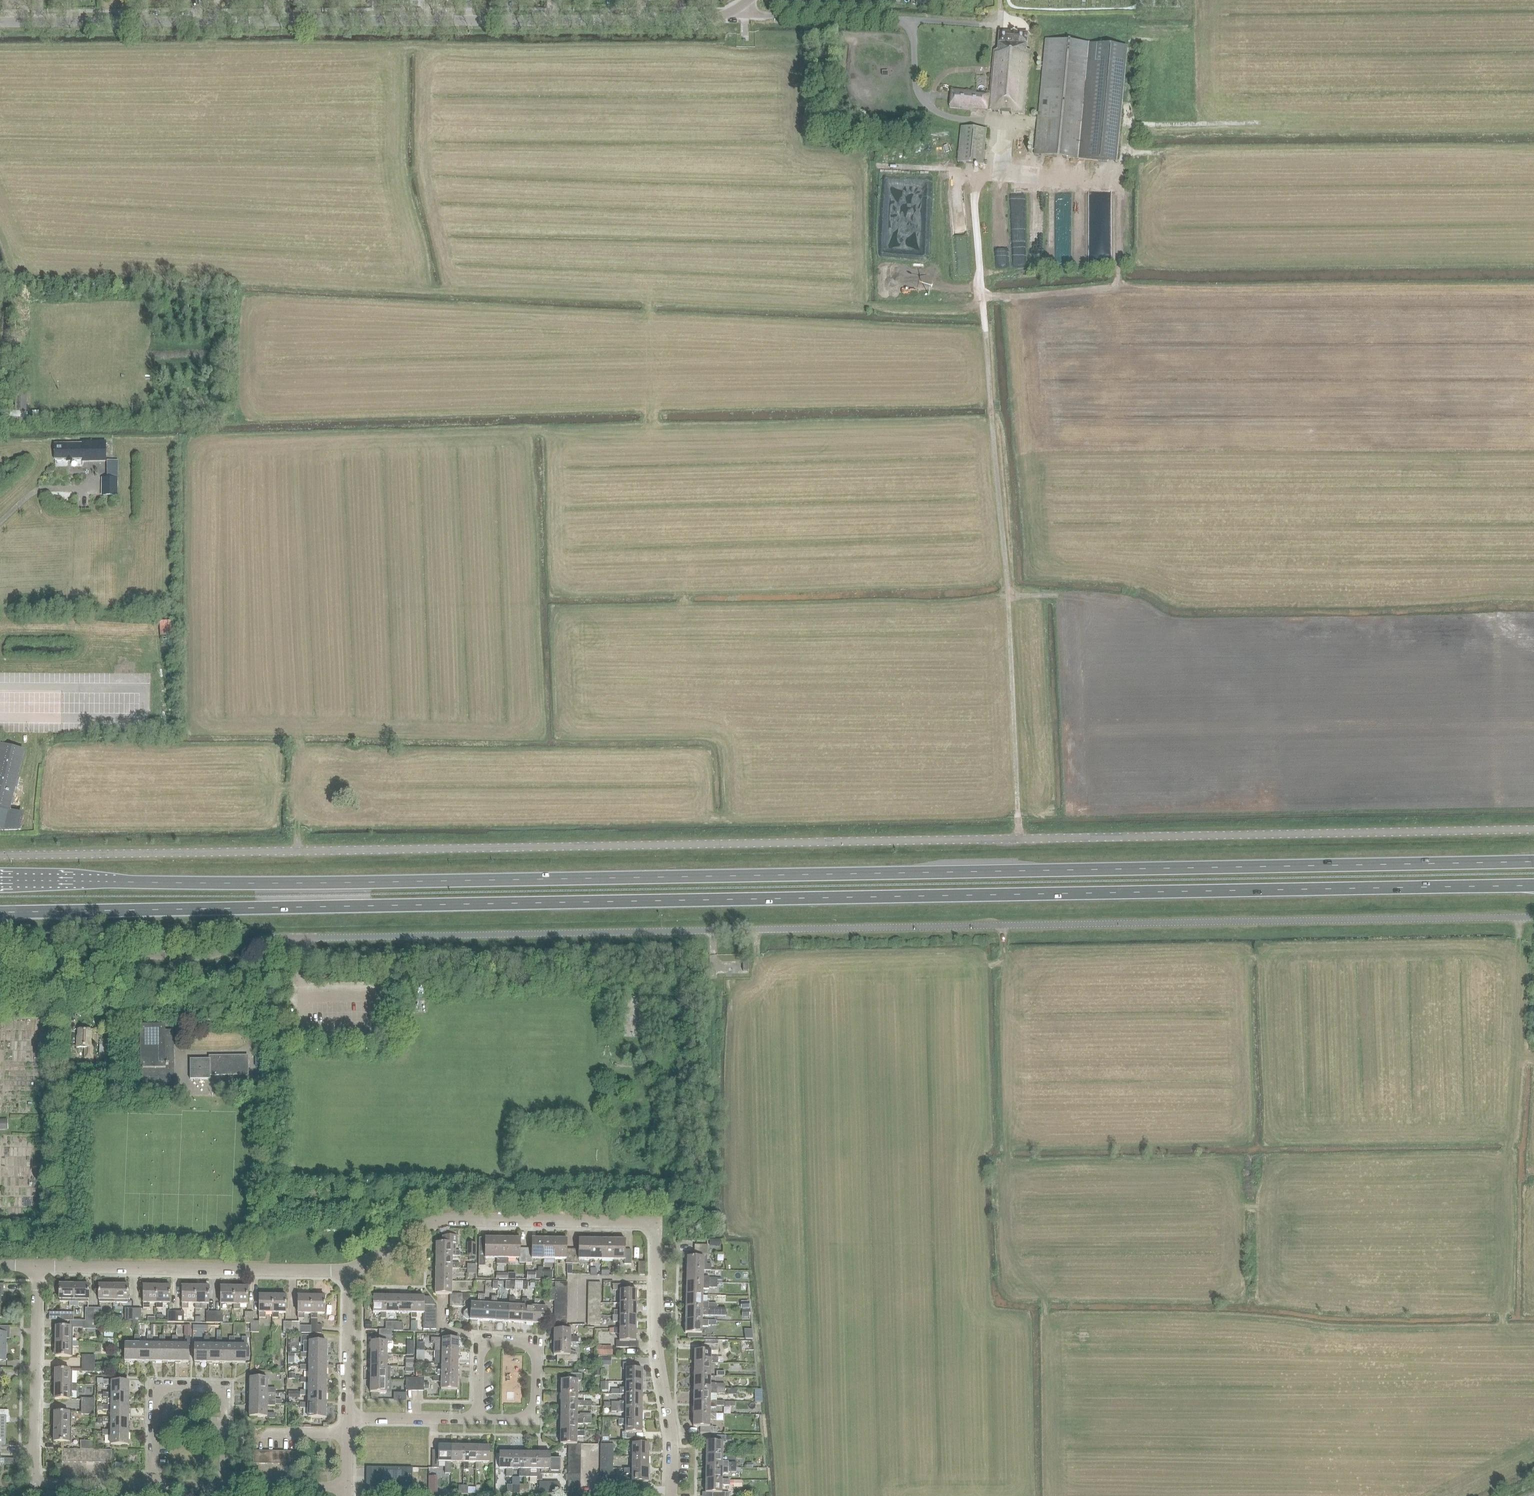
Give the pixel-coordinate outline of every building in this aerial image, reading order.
[(976,92),(951,89),(949,107),(988,111),(999,112),(998,113),(1024,116),(1030,52),(1026,51),(1027,35),(999,33),(998,50),(993,50),(989,95),(976,93),(976,92)] [(1035,155),(1116,163),(1127,47),(1045,40),(1035,155)] [(961,127),(958,162),(983,165),(986,129),(961,127)] [(63,459),(75,459),(76,461),(80,460),(82,459),(82,461),(96,461),(106,461),(106,442),(96,442),(82,442),(82,445),(55,445),(55,459),(56,459),(57,461),(61,461),(63,459)] [(118,478),(103,478),(103,491),(117,491),(118,478)] [(160,622),(160,636),(172,635),(172,621),(160,622)] [(17,829),(21,814),(9,811),(24,751),(0,745),(0,829),(17,829)] [(166,1026),(140,1026),(140,1069),(142,1069),(142,1086),(175,1086),(174,1031),(166,1031),(166,1026)] [(90,1029),(78,1029),(78,1039),(76,1039),(76,1048),(85,1048),(85,1057),(92,1057),(92,1043),(90,1043),(90,1029)] [(113,1056),(113,1045),(101,1044),(100,1055),(113,1056)] [(113,1056),(101,1056),(101,1068),(113,1069),(113,1056)] [(190,1060),(190,1079),(210,1079),(210,1075),(247,1075),(247,1056),(209,1056),(209,1060),(190,1060)] [(8,1119),(0,1120),(0,1130),(8,1130),(8,1119)] [(452,1256),(460,1256),(460,1250),(455,1250),(456,1243),(456,1236),(441,1236),(441,1243),(435,1243),(435,1256),(452,1256)] [(485,1257),(496,1258),(496,1238),(485,1238),(485,1246),(479,1246),(478,1266),(485,1266),(485,1257)] [(496,1238),(496,1258),(507,1258),(508,1238),(496,1238)] [(525,1263),(525,1248),(520,1248),(520,1238),(508,1238),(507,1258),(518,1258),(518,1263),(525,1263)] [(543,1258),(543,1239),(531,1238),(531,1248),(525,1248),(525,1263),(531,1263),(531,1258),(543,1258)] [(554,1259),(554,1239),(543,1239),(543,1258),(554,1259)] [(554,1239),(554,1259),(565,1259),(565,1263),(572,1264),(572,1249),(567,1249),(567,1239),(554,1239)] [(572,1249),(572,1264),(578,1264),(578,1259),(590,1259),(590,1239),(579,1239),(578,1249),(572,1249)] [(602,1259),(602,1239),(590,1239),(590,1259),(602,1259)] [(613,1260),(613,1240),(602,1239),(602,1259),(613,1260)] [(613,1240),(613,1260),(624,1260),(624,1264),(630,1264),(631,1250),(625,1250),(625,1240),(613,1240)] [(469,1257),(476,1257),(476,1243),(467,1243),(467,1257),(469,1257)] [(706,1264),(707,1245),(695,1245),(694,1257),(687,1257),(687,1270),(703,1270),(711,1270),(711,1264),(706,1264)] [(452,1256),(435,1256),(435,1269),(452,1269),(452,1267),(460,1268),(460,1262),(452,1262),(452,1256)] [(452,1269),(435,1269),(435,1281),(452,1281),(452,1269)] [(703,1270),(687,1270),(686,1283),(717,1283),(717,1278),(709,1278),(709,1277),(703,1277),(703,1270)] [(452,1281),(435,1281),(435,1294),(436,1294),(449,1294),(449,1301),(463,1301),(463,1294),(452,1294),(452,1281)] [(686,1295),(702,1296),(703,1289),(709,1289),(709,1288),(717,1288),(717,1283),(686,1283),(686,1295)] [(59,1301),(69,1301),(69,1305),(73,1305),(74,1301),(74,1284),(59,1284),(59,1301)] [(74,1284),(74,1301),(73,1305),(78,1306),(78,1301),(88,1301),(89,1285),(74,1284)] [(620,1291),(620,1303),(636,1303),(636,1291),(629,1291),(629,1285),(612,1284),(612,1291),(620,1291)] [(99,1302),(113,1302),(113,1285),(98,1285),(98,1299),(99,1299),(99,1302)] [(113,1285),(113,1302),(127,1302),(127,1300),(129,1300),(129,1285),(113,1285)] [(148,1302),(156,1303),(156,1286),(143,1285),(143,1308),(148,1308),(148,1302)] [(156,1286),(156,1303),(156,1308),(162,1308),(162,1303),(169,1303),(170,1286),(156,1286)] [(188,1303),(195,1303),(195,1286),(182,1286),(182,1308),(188,1308),(188,1303)] [(195,1286),(195,1303),(195,1308),(201,1309),(201,1303),(209,1303),(209,1287),(195,1286)] [(226,1304),(234,1304),(234,1287),(221,1286),(220,1309),(226,1309),(226,1304)] [(234,1287),(234,1304),(233,1309),(239,1309),(239,1304),(247,1304),(248,1287),(234,1287)] [(466,1319),(470,1319),(482,1320),(483,1304),(484,1304),(485,1295),(478,1294),(477,1303),(471,1303),(470,1309),(467,1309),(465,1310),(463,1312),(463,1315),(464,1317),(466,1319)] [(272,1312),(272,1295),(259,1295),(259,1318),(265,1318),(265,1312),(272,1312)] [(272,1295),(272,1312),(272,1318),(278,1318),(278,1312),(286,1312),(286,1296),(272,1295)] [(717,1304),(713,1304),(705,1303),(705,1302),(702,1302),(702,1296),(686,1295),(686,1308),(713,1309),(716,1309),(717,1304)] [(304,1313),(311,1313),(311,1296),(297,1296),(297,1318),(304,1318),(304,1313)] [(311,1296),(311,1313),(311,1333),(322,1333),(322,1325),(317,1325),(317,1313),(325,1313),(325,1296),(311,1296)] [(373,1311),(380,1311),(380,1318),(385,1318),(386,1312),(386,1296),(373,1296),(373,1311)] [(386,1296),(386,1312),(398,1312),(398,1296),(386,1296)] [(398,1296),(398,1312),(411,1313),(411,1296),(398,1296)] [(416,1313),(423,1313),(423,1311),(423,1305),(434,1305),(434,1303),(430,1297),(424,1297),(424,1296),(411,1296),(411,1313),(411,1318),(416,1318),(416,1313)] [(483,1304),(482,1320),(495,1321),(497,1305),(497,1297),(491,1296),(491,1304),(484,1304),(483,1304)] [(521,1323),(521,1306),(515,1306),(516,1298),(509,1298),(509,1305),(508,1322),(521,1323)] [(521,1323),(533,1323),(534,1307),(528,1307),(528,1300),(522,1299),(521,1306),(521,1323)] [(534,1299),(534,1307),(533,1323),(546,1324),(547,1308),(539,1307),(540,1300),(534,1299)] [(614,1310),(614,1315),(636,1316),(636,1303),(620,1303),(620,1310),(614,1310)] [(508,1322),(509,1305),(497,1305),(495,1321),(508,1322)] [(93,1309),(93,1321),(96,1321),(96,1322),(102,1322),(102,1308),(96,1309),(93,1309)] [(125,1321),(133,1321),(133,1308),(125,1308),(125,1321)] [(685,1320),(702,1320),(702,1316),(726,1316),(726,1309),(716,1309),(713,1309),(686,1308),(685,1320)] [(176,1322),(176,1311),(167,1311),(167,1322),(176,1322)] [(214,1322),(215,1312),(206,1311),(206,1322),(214,1322)] [(61,1320),(70,1320),(73,1320),(73,1312),(61,1312),(61,1320)] [(636,1316),(614,1315),(612,1315),(612,1316),(612,1322),(619,1322),(619,1328),(636,1328),(636,1316)] [(96,1329),(96,1322),(96,1321),(93,1321),(85,1321),(82,1321),(82,1320),(73,1320),(70,1320),(70,1327),(55,1327),(55,1342),(73,1341),(73,1327),(83,1328),(83,1329),(96,1329)] [(702,1320),(685,1320),(685,1333),(701,1334),(702,1326),(708,1326),(708,1325),(716,1326),(716,1321),(702,1320)] [(292,1332),(292,1322),(284,1322),(284,1332),(292,1332)] [(0,1326),(0,1359),(7,1359),(7,1337),(9,1337),(9,1326),(0,1326)] [(636,1328),(619,1328),(613,1328),(610,1328),(610,1333),(619,1333),(619,1341),(615,1341),(615,1347),(629,1348),(629,1342),(636,1342),(636,1328)] [(577,1337),(570,1337),(570,1330),(553,1330),(553,1343),(576,1343),(577,1343),(577,1337)] [(434,1351),(435,1351),(458,1352),(458,1335),(441,1331),(441,1335),(443,1335),(443,1338),(431,1338),(431,1344),(434,1344),(434,1351)] [(309,1352),(309,1353),(326,1354),(326,1341),(321,1341),(321,1335),(300,1335),(300,1344),(304,1345),(304,1352),(309,1352)] [(138,1361),(138,1344),(140,1344),(140,1336),(135,1336),(135,1343),(124,1343),(124,1344),(120,1344),(120,1349),(124,1349),(124,1361),(138,1361)] [(151,1361),(151,1344),(152,1344),(152,1336),(147,1336),(147,1344),(140,1344),(138,1344),(138,1361),(151,1361)] [(164,1362),(164,1344),(165,1344),(165,1336),(160,1336),(160,1344),(152,1344),(151,1344),(151,1361),(164,1362)] [(371,1342),(371,1354),(387,1355),(387,1342),(391,1342),(391,1336),(379,1336),(379,1342),(371,1342)] [(176,1362),(176,1344),(177,1344),(177,1337),(173,1337),(172,1344),(165,1344),(164,1344),(164,1362),(176,1362)] [(177,1344),(176,1344),(176,1362),(189,1362),(189,1345),(190,1345),(190,1337),(186,1337),(186,1344),(177,1344)] [(208,1362),(208,1345),(210,1345),(210,1337),(205,1337),(204,1345),(195,1345),(195,1362),(208,1362)] [(221,1363),(221,1345),(222,1345),(222,1337),(217,1337),(217,1345),(210,1345),(208,1345),(208,1362),(221,1363)] [(233,1363),(233,1345),(234,1345),(235,1338),(230,1338),(230,1345),(222,1345),(221,1345),(221,1363),(233,1363)] [(234,1345),(233,1345),(233,1363),(245,1363),(245,1358),(246,1346),(247,1346),(248,1338),(242,1338),(242,1346),(234,1345)] [(73,1341),(55,1342),(55,1356),(70,1357),(70,1356),(73,1356),(73,1346),(79,1346),(79,1341),(73,1341)] [(575,1343),(553,1343),(553,1356),(557,1356),(557,1361),(577,1361),(577,1356),(576,1356),(576,1354),(569,1352),(569,1347),(575,1347),(575,1343)] [(694,1350),(694,1363),(711,1364),(718,1364),(718,1357),(711,1357),(711,1352),(718,1352),(718,1344),(701,1344),(701,1350),(694,1350)] [(596,1347),(596,1355),(611,1355),(611,1347),(596,1347)] [(458,1352),(442,1352),(435,1351),(434,1364),(441,1364),(458,1364),(458,1352)] [(326,1354),(309,1353),(309,1352),(304,1352),(300,1352),(300,1357),(309,1357),(309,1365),(308,1366),(326,1366),(326,1354)] [(371,1354),(370,1367),(386,1367),(387,1355),(371,1354)] [(82,1363),(95,1363),(95,1356),(82,1355),(82,1363)] [(609,1356),(600,1356),(600,1365),(609,1365),(609,1356)] [(626,1370),(625,1382),(642,1382),(642,1369),(634,1369),(634,1363),(622,1363),(622,1370),(626,1370)] [(711,1364),(694,1363),(694,1375),(711,1376),(711,1364)] [(441,1364),(441,1376),(457,1377),(458,1364),(441,1364)] [(326,1366),(308,1366),(309,1365),(301,1365),(301,1370),(308,1370),(308,1377),(308,1379),(326,1379),(326,1366)] [(390,1367),(386,1367),(370,1367),(370,1380),(386,1380),(390,1380),(390,1367)] [(55,1384),(72,1384),(72,1370),(70,1370),(55,1369),(55,1384)] [(250,1378),(249,1391),(268,1391),(267,1393),(275,1393),(275,1388),(268,1387),(268,1378),(265,1378),(265,1375),(254,1374),(254,1378),(250,1378)] [(561,1380),(561,1393),(577,1394),(577,1381),(580,1381),(580,1375),(568,1375),(568,1380),(561,1380)] [(694,1389),(710,1389),(724,1389),(725,1384),(717,1384),(717,1383),(711,1383),(711,1376),(694,1375),(694,1389)] [(457,1390),(457,1377),(441,1376),(433,1376),(433,1381),(441,1381),(440,1389),(457,1390)] [(326,1379),(308,1379),(308,1377),(300,1377),(300,1382),(308,1382),(308,1390),(308,1391),(326,1392),(326,1379)] [(111,1392),(111,1393),(129,1394),(129,1381),(112,1381),(112,1380),(104,1380),(97,1379),(97,1384),(111,1385),(111,1392)] [(386,1393),(386,1380),(370,1380),(370,1392),(386,1393)] [(612,1394),(625,1394),(642,1395),(642,1382),(625,1382),(625,1389),(619,1388),(619,1389),(612,1389),(612,1394)] [(72,1399),(72,1390),(76,1390),(76,1384),(72,1384),(55,1384),(55,1399),(69,1399),(72,1399)] [(694,1389),(693,1401),(717,1401),(717,1394),(724,1394),(724,1389),(710,1389),(694,1389)] [(326,1392),(308,1391),(308,1390),(300,1390),(300,1395),(308,1395),(308,1403),(308,1404),(326,1404),(326,1392)] [(267,1400),(267,1393),(268,1391),(249,1391),(249,1403),(267,1403),(267,1406),(275,1406),(275,1405),(281,1405),(281,1400),(275,1400),(275,1401),(267,1400)] [(129,1394),(111,1393),(111,1392),(103,1392),(103,1397),(111,1397),(111,1405),(111,1406),(129,1406),(129,1394)] [(561,1393),(560,1406),(577,1406),(591,1406),(591,1401),(577,1401),(577,1394),(561,1393)] [(611,1407),(625,1407),(641,1407),(642,1395),(625,1394),(625,1401),(619,1401),(619,1402),(611,1402),(611,1407)] [(81,1406),(95,1406),(95,1398),(81,1398),(81,1406)] [(725,1402),(717,1401),(693,1401),(693,1413),(710,1413),(710,1407),(717,1408),(717,1406),(725,1406),(725,1402)] [(326,1404),(308,1404),(308,1403),(300,1402),(300,1408),(308,1408),(308,1417),(325,1418),(326,1404)] [(267,1406),(267,1403),(249,1403),(249,1417),(266,1417),(266,1418),(275,1419),(275,1413),(267,1413),(267,1406)] [(129,1406),(111,1406),(111,1405),(103,1404),(103,1410),(111,1410),(111,1418),(111,1419),(128,1419),(129,1406)] [(560,1419),(577,1419),(590,1419),(590,1414),(579,1413),(579,1415),(576,1415),(577,1406),(560,1406),(560,1419)] [(641,1407),(625,1407),(611,1407),(611,1412),(619,1412),(619,1413),(625,1413),(625,1419),(641,1420),(641,1407)] [(1,1453),(1,1444),(6,1444),(7,1422),(8,1422),(9,1411),(0,1411),(0,1453),(1,1453)] [(54,1412),(54,1428),(72,1428),(72,1412),(54,1412)] [(716,1413),(710,1413),(693,1413),(693,1427),(700,1427),(700,1432),(713,1432),(713,1426),(710,1426),(710,1419),(716,1419),(716,1413)] [(128,1419),(111,1419),(111,1418),(103,1417),(103,1422),(111,1422),(110,1430),(110,1432),(128,1432),(128,1419)] [(577,1419),(560,1419),(560,1431),(577,1431),(577,1423),(590,1423),(590,1419),(577,1419)] [(618,1419),(618,1421),(614,1421),(614,1425),(618,1425),(625,1425),(625,1432),(621,1432),(621,1439),(634,1439),(634,1433),(641,1433),(641,1420),(625,1419),(618,1419)] [(72,1428),(54,1428),(54,1441),(69,1442),(69,1441),(72,1441),(72,1428)] [(128,1432),(110,1432),(110,1430),(103,1430),(103,1435),(111,1435),(110,1444),(128,1445),(128,1432)] [(577,1431),(560,1431),(560,1444),(568,1444),(568,1450),(580,1451),(580,1444),(576,1444),(576,1437),(584,1437),(584,1431),(577,1431)] [(706,1442),(705,1455),(722,1455),(722,1442),(726,1442),(726,1436),(713,1436),(713,1442),(706,1442)] [(94,1440),(81,1440),(81,1448),(94,1448),(94,1440)] [(631,1444),(631,1457),(648,1457),(648,1444),(631,1444)] [(432,1451),(432,1453),(432,1468),(438,1468),(438,1462),(445,1462),(444,1473),(450,1473),(450,1462),(450,1445),(438,1445),(438,1451),(432,1451)] [(450,1462),(463,1462),(464,1446),(450,1445),(450,1462)] [(476,1446),(464,1446),(463,1462),(463,1469),(468,1470),(468,1462),(476,1462),(476,1446)] [(489,1446),(476,1446),(476,1462),(475,1470),(481,1470),(481,1462),(493,1463),(493,1453),(489,1453),(489,1446)] [(512,1477),(512,1469),(511,1469),(510,1453),(496,1453),(496,1469),(506,1469),(506,1477),(512,1477)] [(525,1470),(524,1470),(524,1453),(510,1453),(511,1469),(512,1469),(522,1469),(522,1472),(519,1472),(519,1477),(525,1477),(525,1470)] [(524,1470),(525,1470),(525,1477),(530,1477),(537,1478),(537,1470),(537,1453),(524,1453),(524,1470)] [(537,1453),(537,1470),(537,1478),(537,1480),(542,1480),(542,1475),(561,1475),(561,1457),(549,1457),(549,1453),(537,1453)] [(728,1462),(722,1462),(722,1455),(705,1455),(705,1467),(722,1467),(736,1468),(736,1463),(728,1463),(728,1462)] [(648,1457),(631,1457),(631,1469),(648,1470),(648,1457)] [(411,1467),(367,1467),(366,1488),(411,1488),(411,1467)] [(721,1480),(722,1474),(728,1474),(728,1473),(741,1473),(741,1468),(736,1468),(722,1467),(705,1467),(705,1480),(721,1480)] [(648,1470),(631,1469),(631,1470),(624,1469),(624,1475),(631,1475),(631,1482),(628,1482),(628,1487),(641,1487),(641,1482),(648,1482),(648,1470)] [(721,1485),(729,1486),(729,1480),(721,1480),(705,1480),(705,1493),(712,1493),(712,1495),(725,1495),(725,1492),(721,1492),(721,1485)] [(428,1495),(437,1495),(437,1487),(428,1487),(428,1495)]
